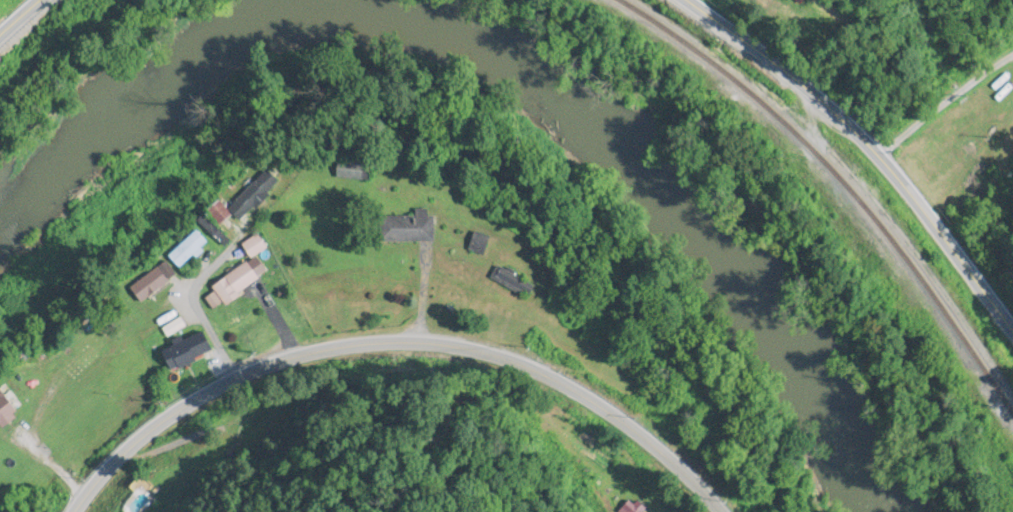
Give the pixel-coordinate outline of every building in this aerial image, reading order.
[(338,181),(370,181),(370,164),(338,164),(338,181)] [(282,182),(268,169),(230,210),(244,223),(282,182)] [(222,227),(234,216),(223,204),(211,215),(222,227)] [(436,213),(415,213),(415,218),(387,217),(386,243),(436,244),(436,213)] [(200,227),(225,249),(231,242),(206,221),(200,227)] [(210,244),(198,231),(171,258),(183,270),(210,244)] [(469,254),(486,258),(491,237),(474,234),(469,254)] [(268,249),(259,235),(243,247),(252,260),(268,249)] [(226,307),(262,281),(249,263),(213,289),(226,307)] [(175,282),(165,266),(132,286),(142,302),(175,282)] [(528,301),(536,287),(509,270),(507,274),(501,270),(495,280),(528,301)] [(185,328),(181,320),(163,332),(167,339),(185,328)] [(216,356),(207,333),(164,350),(173,372),(216,356)] [(26,409),(8,384),(0,390),(0,432),(18,418),(16,415),(26,409)]
